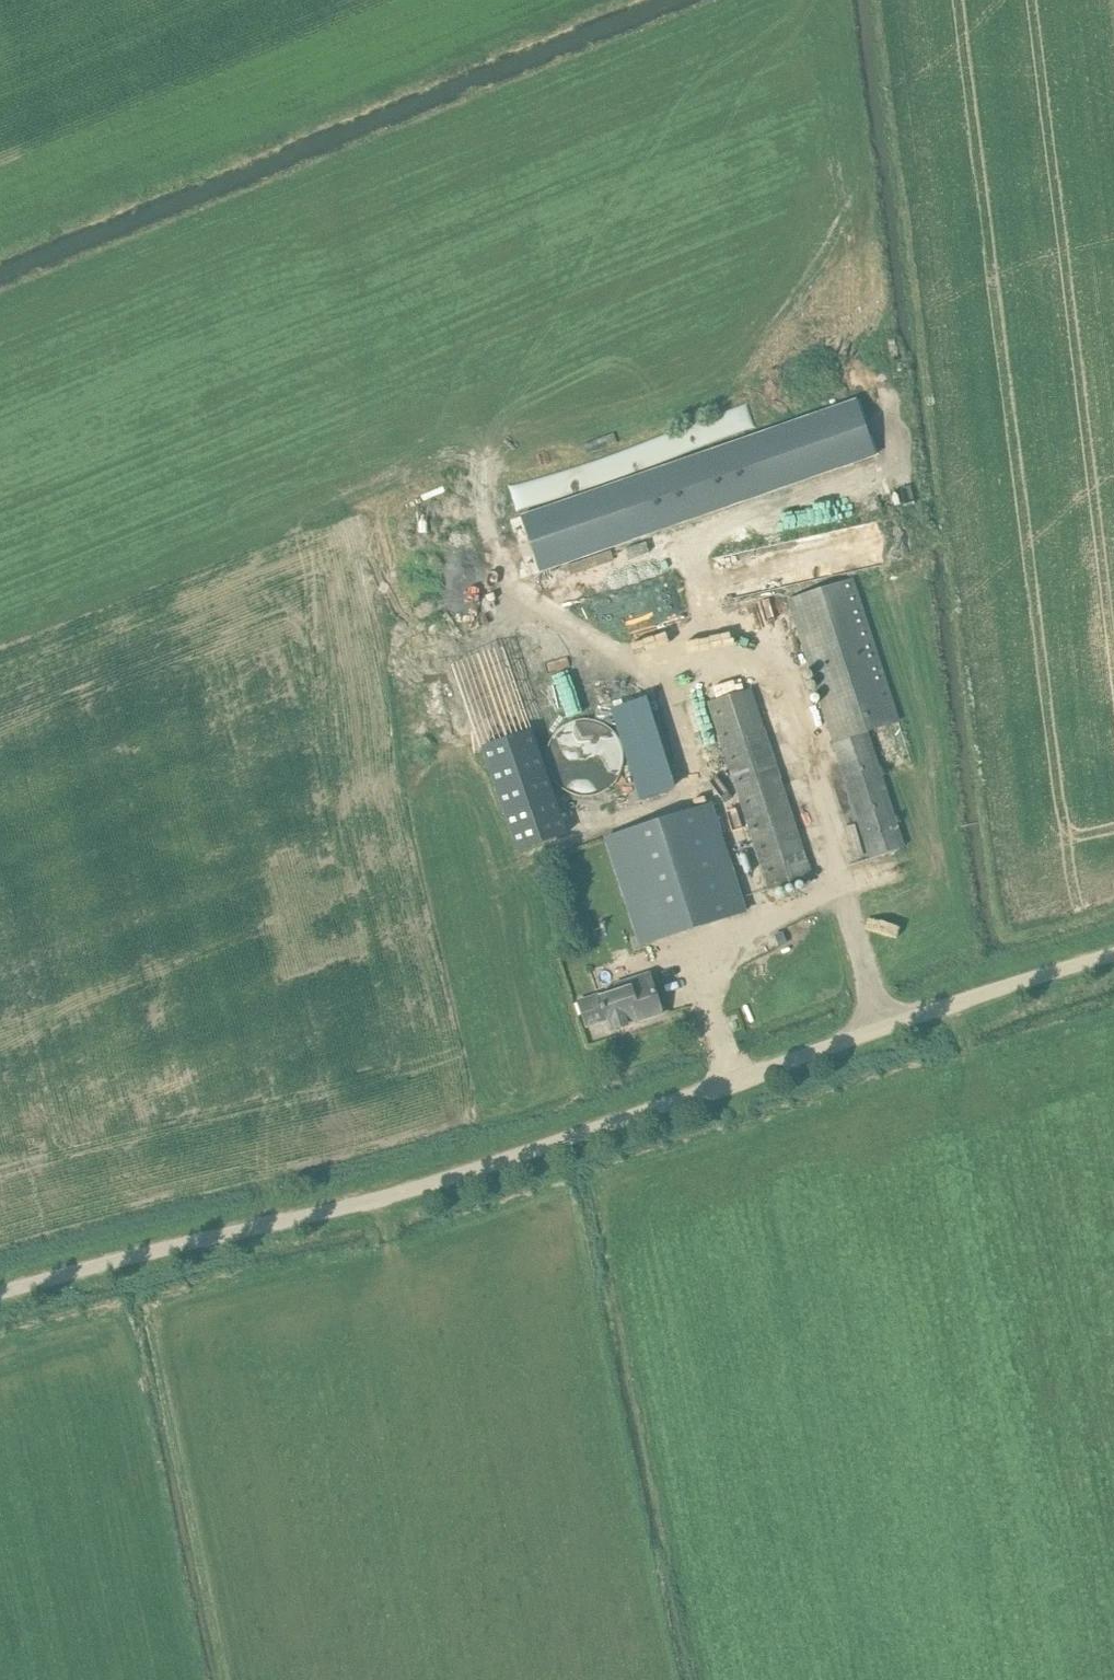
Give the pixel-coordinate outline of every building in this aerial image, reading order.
[(856,399),(520,516),(540,573),(876,456),(856,399)] [(855,579),(786,600),(869,857),(905,845),(869,733),(900,721),(855,579)] [(752,688),(707,703),(769,890),(814,876),(752,688)] [(643,800),(683,789),(657,694),(617,706),(643,800)] [(624,765),(625,757),(624,749),(622,742),(618,736),(615,731),(609,726),(603,723),(597,720),(589,719),(581,720),(573,722),(567,725),(560,730),(556,735),(552,742),(550,749),(549,756),(549,764),(551,770),(554,776),(558,783),(564,788),(571,792),(576,794),(586,795),(592,795),(602,792),(609,788),(613,785),(617,780),(621,773),(624,765)] [(532,729),(481,746),(516,851),(566,834),(532,729)] [(607,838),(633,924),(639,945),(746,911),(739,890),(713,804),(607,838)] [(578,1001),(579,1006),(586,1027),(607,1020),(611,1031),(662,1014),(649,974),(617,984),(618,988),(599,995),(578,1001)]
